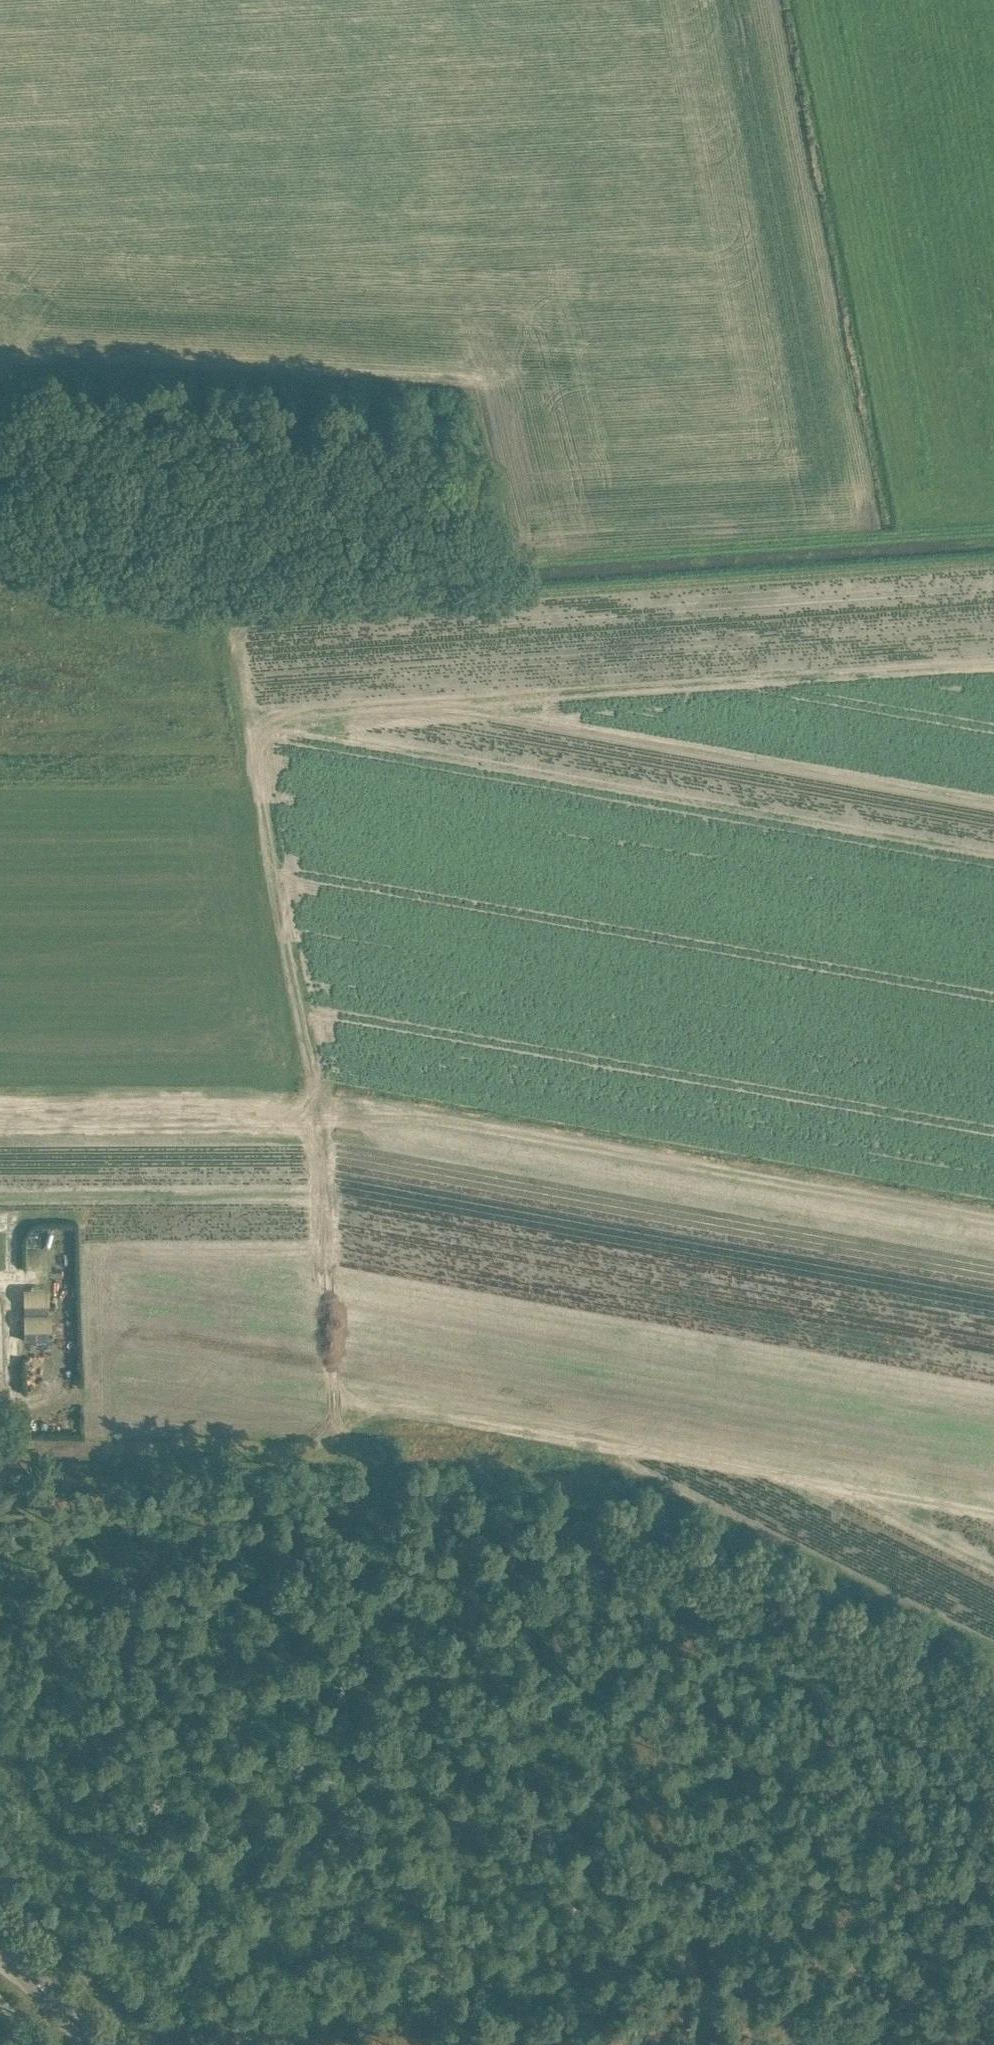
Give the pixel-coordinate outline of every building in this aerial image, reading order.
[(21,1328),(46,1327),(45,1285),(19,1286),(21,1328)]
